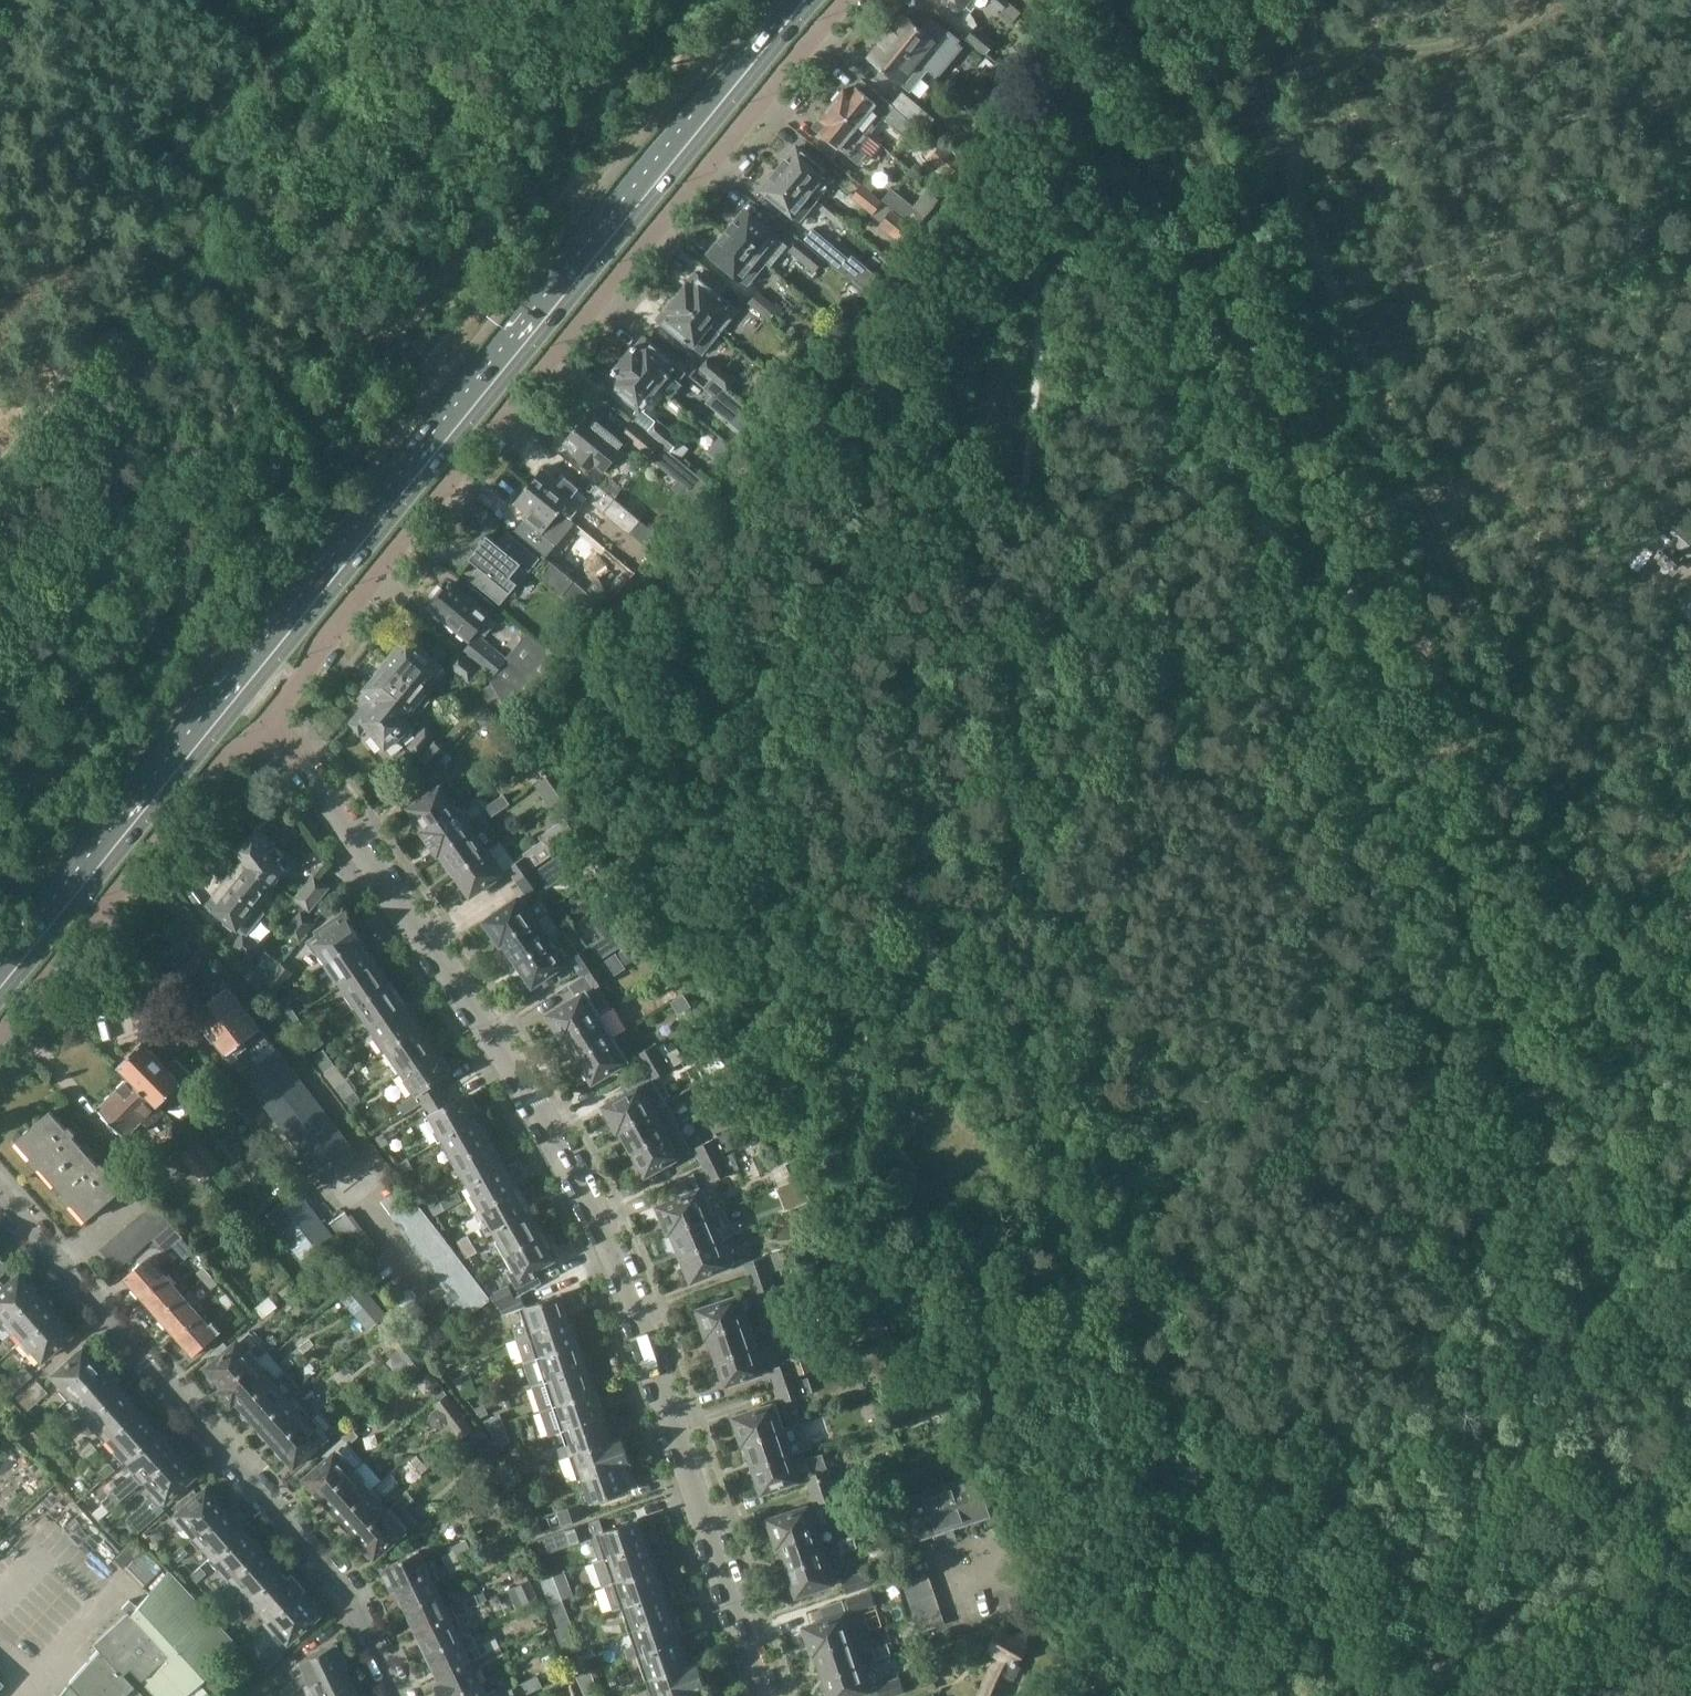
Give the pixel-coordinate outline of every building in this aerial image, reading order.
[(1001,10),(1008,1),(1007,0),(990,0),(990,1),(1001,10)] [(1008,1),(1001,10),(1013,20),(1020,11),(1008,1)] [(953,57),(948,53),(904,16),(901,19),(898,19),(893,24),(894,28),(887,37),(925,68),(931,73),(937,66),(942,70),(953,57)] [(976,29),(968,38),(987,53),(995,44),(976,29)] [(925,68),(887,37),(879,47),(875,47),(870,52),(871,56),(869,59),(900,85),(906,90),(925,68)] [(844,90),(832,104),(869,135),(884,116),(874,108),(876,106),(856,89),(851,96),(844,90)] [(1022,100),(1009,89),(987,116),(1000,127),(1022,100)] [(892,107),(922,131),(929,136),(934,120),(902,95),(892,107)] [(850,158),(869,135),(832,104),(813,127),(850,158)] [(961,137),(950,151),(967,165),(978,151),(961,137)] [(932,158),(956,178),(966,166),(942,146),(932,158)] [(818,201),(824,194),(835,181),(827,174),(828,174),(797,148),(795,151),(791,151),(786,157),(787,160),(779,170),(818,201)] [(801,222),(818,201),(779,170),(771,179),(768,179),(763,185),(764,189),(762,191),(793,217),(794,216),(801,222)] [(885,204),(885,203),(863,185),(853,197),(875,215),(885,204)] [(917,228),(926,216),(893,189),(883,201),(917,228)] [(830,219),(838,209),(828,201),(820,210),(830,219)] [(875,215),(874,217),(884,225),(895,212),(885,204),(875,215)] [(852,221),(838,209),(830,219),(844,230),(852,221)] [(735,222),(727,233),(765,264),(766,264),(770,267),(787,246),(776,237),(777,237),(745,211),(742,214),(739,215),(735,219),(735,222)] [(903,244),(915,228),(895,212),(884,225),(882,227),(903,244)] [(864,291),(877,275),(852,255),(849,258),(813,229),(804,241),(864,291)] [(711,252),(710,253),(710,254),(742,280),(742,279),(749,285),(765,264),(727,233),(719,243),(716,243),(711,249),(711,252)] [(826,260),(800,239),(790,251),(816,272),(826,260)] [(680,295),(676,296),(720,332),(737,311),(722,299),(723,298),(696,275),(687,287),(683,287),(679,292),(680,295)] [(758,293),(749,303),(769,319),(777,309),(758,293)] [(720,332),(676,296),(676,300),(673,300),(668,306),(669,309),(660,321),(687,343),(688,341),(703,354),(720,332)] [(623,359),(658,388),(674,401),(684,388),(677,383),(686,373),(644,339),(637,348),(634,346),(623,359)] [(658,388),(623,359),(612,373),(615,375),(607,384),(640,411),(658,388)] [(718,384),(727,374),(709,359),(700,369),(713,379),(718,384)] [(746,436),(760,418),(718,384),(713,379),(705,389),(714,396),(707,404),(746,436)] [(567,441),(564,444),(572,455),(590,471),(595,464),(606,473),(627,447),(596,423),(599,419),(590,411),(566,440),(567,441)] [(682,440),(658,420),(648,432),(672,452),(682,440)] [(633,424),(623,435),(677,480),(671,486),(683,496),(698,478),(633,424)] [(732,453),(719,442),(708,455),(721,467),(732,453)] [(578,489),(575,487),(561,475),(556,480),(542,469),(528,486),(571,520),(573,522),(601,488),(588,477),(578,489)] [(571,520),(528,486),(514,503),(528,514),(523,520),(542,535),(548,540),(556,538),(571,520)] [(628,533),(639,519),(615,499),(604,513),(628,533)] [(1690,561),(1690,559),(1690,531),(1685,525),(1669,542),(1690,561)] [(508,532),(499,544),(488,536),(476,551),(470,559),(480,567),(470,579),(502,605),(518,585),(519,586),(541,559),(508,532)] [(573,580),(564,591),(596,617),(605,606),(573,580)] [(436,602),(430,608),(469,641),(478,630),(486,637),(497,623),(489,616),(490,615),(451,583),(445,590),(442,587),(432,599),(436,602)] [(514,722),(554,672),(563,661),(528,632),(521,641),(524,644),(511,661),(479,635),(463,654),(487,674),(514,722)] [(395,649),(385,661),(422,691),(442,667),(409,639),(407,642),(406,641),(398,651),(395,649)] [(459,654),(449,666),(469,682),(478,671),(459,654)] [(367,688),(374,694),(402,717),(410,707),(418,713),(431,698),(422,691),(385,661),(375,674),(377,676),(367,688)] [(495,692),(490,681),(484,683),(489,694),(495,692)] [(414,732),(402,717),(374,694),(367,688),(359,698),(366,704),(363,707),(364,708),(353,723),(360,732),(368,726),(386,748),(397,739),(400,743),(414,732)] [(427,725),(418,735),(427,743),(436,733),(427,725)] [(418,735),(408,747),(417,755),(427,743),(418,735)] [(434,741),(419,759),(432,770),(447,751),(434,741)] [(410,808),(425,830),(426,832),(460,808),(438,775),(408,795),(415,805),(410,808)] [(439,855),(441,853),(440,852),(510,803),(502,793),(480,809),(467,818),(460,808),(426,832),(425,830),(423,832),(439,855)] [(440,852),(441,853),(443,856),(442,859),(447,865),(449,865),(456,874),(501,843),(499,840),(495,833),(483,841),(475,829),(488,821),(510,804),(510,803),(440,852)] [(507,869),(508,871),(517,883),(537,869),(536,867),(579,837),(565,817),(539,835),(542,839),(523,852),(525,856),(515,863),(507,869)] [(237,850),(245,861),(274,883),(286,867),(279,861),(285,857),(277,847),(275,848),(262,830),(251,839),(247,839),(242,843),(242,846),(237,850)] [(581,841),(538,871),(537,869),(517,883),(526,895),(544,882),(547,887),(591,856),(581,841)] [(471,896),(508,871),(507,869),(515,863),(501,843),(456,874),(462,883),(461,885),(465,891),(468,892),(471,896)] [(226,882),(256,906),(257,905),(274,883),(245,861),(236,872),(233,873),(226,882)] [(305,885),(294,899),(310,912),(330,888),(314,875),(317,877),(308,887),(305,885)] [(263,910),(257,905),(256,906),(226,882),(218,891),(218,894),(209,905),(238,929),(243,934),(263,910)] [(501,944),(504,943),(538,919),(549,911),(542,901),(531,909),(522,896),(485,922),(501,944)] [(286,930),(300,941),(315,923),(301,912),(286,930)] [(363,940),(361,938),(352,925),(355,923),(349,913),(317,934),(307,941),(314,952),(317,950),(327,965),(363,940)] [(554,923),(561,932),(571,925),(565,915),(554,923)] [(538,919),(504,943),(506,946),(505,949),(509,955),(512,955),(517,962),(551,938),(538,919)] [(631,920),(592,945),(600,959),(640,933),(631,920)] [(592,945),(578,954),(563,931),(552,939),(551,938),(517,962),(524,973),(523,976),(528,981),(531,981),(534,985),(572,959),(582,975),(602,962),(600,959),(592,945)] [(249,962),(251,958),(259,948),(243,934),(231,948),(249,962)] [(337,975),(343,984),(374,963),(368,953),(371,952),(363,940),(327,965),(335,977),(337,975)] [(604,964),(602,962),(582,975),(592,990),(626,967),(618,955),(604,964)] [(251,958),(249,962),(242,970),(261,995),(274,977),(251,958)] [(284,963),(274,977),(261,995),(269,1005),(295,972),(284,963)] [(345,992),(355,1006),(356,1008),(392,983),(384,972),(382,973),(374,963),(343,984),(347,991),(345,992)] [(205,1026),(221,1047),(255,1020),(222,977),(205,989),(213,1000),(194,1013),(205,1026)] [(400,995),(392,983),(356,1008),(365,1021),(367,1019),(374,1028),(405,1007),(398,997),(400,995)] [(566,1037),(601,1015),(587,992),(549,1015),(563,1038),(566,1037)] [(289,1021),(299,1015),(292,1005),(282,1011),(289,1021)] [(411,1016),(405,1007),(374,1028),(378,1034),(375,1036),(386,1051),(422,1027),(413,1014),(411,1016)] [(639,1022),(633,1012),(620,1020),(626,1030),(639,1022)] [(299,1015),(289,1021),(296,1031),(305,1025),(299,1015)] [(573,1048),(579,1058),(614,1036),(601,1015),(566,1037),(567,1039),(566,1042),(570,1048),(573,1048)] [(255,1020),(221,1047),(326,1183),(361,1156),(255,1020)] [(390,1052),(403,1071),(434,1050),(427,1040),(430,1038),(422,1027),(386,1051),(388,1054),(390,1052)] [(319,1030),(304,1040),(312,1051),(327,1041),(319,1030)] [(629,1060),(614,1036),(579,1058),(586,1069),(585,1072),(589,1079),(592,1079),(591,1079),(593,1082),(629,1060)] [(657,1043),(637,1055),(644,1068),(671,1053),(664,1041),(659,1045),(657,1043)] [(119,1066),(129,1077),(159,1106),(160,1105),(193,1073),(178,1057),(168,1066),(143,1042),(119,1066)] [(671,1053),(644,1068),(648,1074),(651,1080),(652,1079),(685,1060),(678,1048),(671,1053)] [(320,1064),(330,1057),(324,1049),(314,1056),(320,1064)] [(424,1105),(445,1092),(438,1080),(449,1072),(448,1071),(452,1068),(444,1057),(440,1059),(434,1050),(403,1071),(407,1078),(405,1079),(415,1094),(397,1105),(403,1114),(423,1102),(424,1105)] [(330,1057),(320,1064),(325,1073),(335,1066),(330,1057)] [(733,1084),(740,1080),(732,1065),(729,1067),(713,1076),(723,1095),(735,1088),(733,1084)] [(666,1103),(652,1079),(651,1080),(648,1074),(627,1085),(631,1092),(605,1107),(618,1131),(620,1130),(666,1103)] [(350,1075),(335,1085),(352,1106),(362,1099),(356,1089),(359,1087),(350,1075)] [(166,1112),(160,1105),(159,1106),(129,1077),(97,1108),(127,1138),(144,1122),(150,1128),(166,1112)] [(452,1104),(445,1092),(424,1105),(425,1106),(420,1110),(425,1119),(427,1118),(434,1130),(438,1128),(445,1140),(477,1122),(472,1113),(476,1110),(469,1098),(465,1100),(464,1098),(452,1104)] [(628,1143),(632,1151),(668,1130),(678,1124),(666,1103),(620,1130),(622,1133),(621,1136),(625,1143),(628,1143)] [(17,1140),(88,1220),(122,1191),(51,1110),(17,1140)] [(454,1165),(493,1143),(486,1130),(483,1132),(477,1122),(445,1140),(449,1147),(445,1149),(454,1165)] [(678,1124),(668,1130),(632,1151),(638,1162),(637,1164),(641,1171),(644,1171),(646,1176),(683,1155),(692,1150),(678,1124)] [(702,1164),(724,1154),(741,1145),(733,1128),(694,1148),(702,1164)] [(202,1138),(192,1146),(211,1170),(221,1162),(202,1138)] [(503,1168),(502,1166),(497,1158),(500,1156),(493,1143),(454,1165),(462,1180),(466,1178),(470,1186),(503,1168)] [(192,1146),(183,1153),(202,1177),(211,1170),(192,1146)] [(724,1154),(702,1164),(711,1183),(740,1169),(734,1155),(726,1159),(724,1154)] [(409,1159),(398,1165),(403,1174),(414,1168),(409,1159)] [(519,1189),(518,1188),(511,1176),(509,1178),(503,1168),(470,1186),(474,1193),(471,1195),(478,1210),(475,1212),(475,1213),(519,1189)] [(694,1176),(671,1185),(677,1199),(658,1207),(669,1233),(672,1232),(715,1214),(727,1209),(723,1198),(711,1203),(705,1188),(700,1190),(694,1176)] [(808,1202),(798,1179),(788,1183),(797,1206),(808,1202)] [(528,1213),(528,1212),(523,1204),(526,1202),(519,1189),(475,1213),(487,1235),(495,1230),(495,1231),(528,1213)] [(431,1205),(441,1200),(437,1192),(427,1197),(431,1205)] [(493,1299),(416,1198),(392,1216),(469,1317),(493,1299)] [(445,1208),(441,1200),(431,1205),(435,1214),(445,1208)] [(154,1203),(101,1250),(119,1270),(172,1223),(154,1203)] [(330,1266),(347,1253),(312,1207),(294,1221),(330,1266)] [(375,1249),(346,1210),(328,1224),(358,1263),(375,1249)] [(544,1234),(544,1233),(537,1222),(534,1223),(528,1213),(495,1231),(500,1239),(496,1241),(505,1256),(544,1234)] [(721,1228),(715,1214),(672,1232),(673,1236),(672,1238),(675,1246),(678,1247),(681,1255),(723,1237),(754,1225),(750,1216),(721,1228)] [(164,1252),(183,1235),(173,1224),(154,1240),(164,1252)] [(459,1239),(464,1248),(474,1243),(469,1234),(459,1239)] [(535,1271),(554,1260),(549,1250),(552,1248),(544,1234),(505,1256),(513,1271),(509,1273),(520,1292),(541,1281),(538,1275),(535,1271)] [(734,1264),(723,1237),(681,1255),(685,1266),(684,1269),(686,1276),(690,1277),(692,1282),(734,1264)] [(479,1252),(474,1243),(464,1248),(469,1258),(479,1252)] [(849,1244),(841,1246),(832,1248),(835,1257),(851,1253),(849,1244)] [(780,1250),(744,1264),(748,1277),(772,1269),(785,1264),(780,1250)] [(142,1297),(143,1298),(167,1276),(149,1257),(125,1277),(134,1288),(133,1290),(139,1297),(142,1297)] [(207,1264),(205,1266),(204,1265),(197,1271),(204,1279),(213,1271),(207,1264)] [(777,1283),(772,1269),(748,1277),(754,1292),(777,1283)] [(204,1279),(205,1279),(212,1288),(219,1282),(212,1275),(215,1273),(213,1271),(204,1279)] [(0,1287),(0,1315),(4,1320),(35,1293),(34,1293),(36,1289),(30,1282),(26,1283),(16,1273),(0,1287)] [(167,1276),(143,1298),(151,1307),(150,1309),(157,1316),(158,1316),(160,1317),(187,1293),(177,1281),(170,1274),(167,1276)] [(365,1305),(375,1298),(362,1280),(352,1288),(365,1305)] [(492,1295),(498,1304),(514,1297),(509,1286),(492,1295)] [(169,1327),(177,1337),(201,1315),(206,1310),(189,1291),(187,1293),(160,1317),(162,1319),(161,1321),(167,1328),(169,1327)] [(235,1303),(226,1292),(218,1298),(228,1309),(235,1303)] [(4,1320),(0,1324),(9,1334),(13,1330),(22,1340),(52,1314),(51,1313),(53,1308),(48,1302),(43,1303),(35,1293),(4,1320)] [(517,1336),(534,1330),(569,1318),(566,1308),(568,1306),(566,1297),(562,1297),(561,1294),(526,1306),(517,1311),(521,1323),(514,1326),(517,1336)] [(521,1295),(514,1297),(498,1304),(506,1315),(517,1311),(526,1306),(521,1295)] [(707,1337),(710,1336),(750,1323),(745,1310),(748,1309),(749,1307),(747,1299),(744,1297),(741,1298),(741,1296),(698,1311),(707,1337)] [(388,1314),(375,1298),(365,1305),(378,1322),(388,1314)] [(60,1323),(52,1314),(22,1340),(18,1344),(26,1354),(30,1350),(40,1361),(71,1334),(68,1332),(70,1327),(65,1321),(60,1323)] [(201,1315),(177,1337),(178,1338),(178,1340),(184,1347),(186,1347),(195,1356),(205,1347),(222,1332),(212,1321),(209,1324),(205,1319),(201,1315)] [(773,1330),(777,1341),(808,1330),(803,1316),(792,1320),(794,1323),(773,1330)] [(543,1354),(577,1342),(574,1334),(577,1330),(574,1322),(570,1321),(569,1318),(534,1330),(517,1336),(526,1361),(543,1354)] [(381,1327),(398,1348),(408,1340),(392,1319),(381,1327)] [(715,1350),(717,1358),(757,1344),(750,1323),(710,1336),(711,1339),(709,1341),(712,1350),(715,1350)] [(250,1332),(238,1342),(209,1368),(210,1369),(208,1375),(214,1381),(219,1380),(225,1387),(255,1361),(256,1362),(267,1352),(278,1343),(272,1337),(262,1345),(259,1342),(250,1332)] [(426,1364),(408,1340),(398,1348),(415,1372),(426,1364)] [(534,1385),(551,1379),(586,1367),(583,1357),(585,1354),(582,1346),(578,1345),(577,1342),(543,1354),(526,1361),(534,1385)] [(766,1372),(757,1344),(717,1358),(721,1370),(720,1372),(722,1379),(725,1380),(727,1386),(766,1372)] [(66,1400),(70,1397),(100,1371),(91,1361),(93,1356),(87,1350),(83,1351),(81,1349),(51,1375),(60,1386),(57,1390),(66,1400)] [(289,1355),(279,1364),(284,1370),(284,1369),(294,1361),(289,1355)] [(776,1383),(793,1378),(807,1373),(815,1370),(811,1357),(772,1369),(776,1383)] [(255,1361),(225,1387),(226,1388),(222,1392),(233,1404),(237,1400),(242,1407),(272,1380),(256,1362),(255,1361)] [(12,1393),(31,1376),(23,1366),(3,1383),(12,1393)] [(594,1391),(593,1388),(591,1381),(593,1379),(590,1370),(586,1369),(586,1367),(551,1379),(534,1385),(542,1409),(594,1391)] [(88,1416),(117,1391),(111,1383),(115,1379),(104,1368),(100,1372),(100,1371),(70,1397),(79,1406),(75,1410),(84,1420),(88,1416)] [(454,1379),(461,1389),(474,1383),(470,1372),(454,1379)] [(284,1393),(272,1380),(242,1407),(244,1408),(242,1413),(248,1420),(253,1419),(259,1426),(289,1399),(310,1380),(305,1374),(284,1393)] [(795,1383),(793,1378),(776,1383),(782,1403),(814,1393),(809,1378),(795,1383)] [(45,1392),(36,1381),(16,1399),(25,1410),(45,1392)] [(474,1383),(461,1389),(466,1397),(478,1392),(474,1383)] [(436,1396),(439,1401),(449,1393),(446,1389),(436,1396)] [(103,1441),(107,1438),(137,1411),(130,1403),(131,1399),(125,1391),(119,1393),(117,1391),(88,1416),(98,1428),(94,1431),(103,1441)] [(550,1433),(567,1426),(603,1415),(599,1406),(601,1403),(598,1395),(595,1393),(594,1391),(542,1409),(550,1433)] [(450,1422),(451,1423),(464,1413),(449,1393),(439,1401),(436,1403),(439,1408),(432,1413),(432,1420),(436,1426),(443,1426),(450,1422)] [(270,1438),(277,1446),(307,1419),(305,1418),(309,1414),(301,1406),(298,1409),(289,1399),(259,1426),(261,1428),(259,1433),(265,1439),(270,1438)] [(742,1441),(784,1427),(776,1404),(734,1418),(742,1441)] [(122,1462),(126,1459),(156,1432),(148,1425),(150,1419),(143,1412),(138,1413),(137,1411),(107,1438),(116,1448),(112,1452),(122,1462)] [(308,1421),(307,1419),(277,1446),(278,1447),(276,1452),(282,1459),(287,1458),(295,1466),(336,1430),(333,1426),(319,1411),(308,1421)] [(913,1412),(889,1421),(892,1431),(917,1423),(913,1412)] [(474,1425),(464,1413),(451,1423),(460,1436),(474,1425)] [(485,1420),(491,1429),(505,1423),(501,1413),(485,1420)] [(603,1418),(603,1415),(567,1426),(550,1433),(555,1448),(561,1446),(564,1456),(571,1454),(571,1455),(611,1441),(607,1430),(609,1427),(607,1419),(603,1418)] [(343,1417),(333,1426),(336,1430),(339,1434),(350,1425),(343,1417)] [(61,1428),(67,1435),(77,1427),(71,1420),(61,1428)] [(510,1434),(505,1423),(491,1429),(497,1438),(501,1446),(511,1441),(510,1434)] [(751,1457),(753,1465),(793,1452),(790,1443),(800,1440),(794,1423),(784,1427),(742,1441),(743,1444),(746,1443),(747,1447),(745,1449),(748,1457),(751,1457)] [(481,1429),(462,1445),(470,1455),(489,1438),(481,1429)] [(318,1499),(323,1498),(363,1462),(350,1447),(361,1438),(353,1430),(344,1438),(324,1456),(327,1460),(306,1479),(314,1487),(312,1492),(318,1499)] [(144,1480),(173,1453),(166,1446),(168,1440),(162,1434),(157,1434),(156,1432),(126,1459),(135,1469),(131,1473),(141,1483),(144,1480)] [(623,1437),(611,1441),(571,1455),(579,1479),(628,1463),(631,1462),(623,1437)] [(80,1450),(86,1457),(96,1448),(90,1441),(80,1450)] [(425,1463),(418,1454),(412,1458),(424,1473),(450,1450),(446,1444),(425,1463)] [(803,1449),(793,1452),(753,1465),(757,1477),(755,1480),(758,1488),(761,1488),(763,1493),(802,1480),(802,1478),(807,1477),(811,1490),(833,1482),(823,1453),(806,1458),(803,1449)] [(175,1455),(173,1453),(144,1480),(153,1490),(149,1494),(159,1506),(193,1475),(185,1466),(187,1461),(180,1454),(175,1455)] [(98,1470),(104,1477),(114,1469),(108,1462),(98,1470)] [(335,1519),(340,1518),(369,1490),(373,1487),(380,1481),(363,1462),(323,1498),(331,1507),(329,1512),(335,1519)] [(492,1469),(496,1480),(514,1472),(510,1462),(492,1469)] [(631,1473),(628,1463),(579,1479),(587,1503),(592,1501),(593,1502),(636,1488),(635,1486),(637,1483),(634,1474),(631,1473)] [(380,1481),(373,1487),(382,1497),(383,1499),(401,1483),(397,1479),(396,1478),(391,1473),(390,1472),(380,1481)] [(514,1472),(496,1480),(500,1489),(518,1482),(514,1472)] [(976,1477),(910,1499),(922,1537),(932,1533),(935,1540),(954,1533),(952,1527),(989,1514),(976,1477)] [(834,1482),(833,1482),(811,1490),(816,1505),(839,1497),(834,1482)] [(369,1490),(340,1518),(348,1526),(346,1531),(352,1538),(357,1536),(357,1537),(386,1510),(377,1500),(382,1497),(373,1487),(369,1490)] [(179,1528),(183,1524),(194,1536),(223,1510),(222,1508),(224,1503),(218,1497),(213,1497),(205,1488),(187,1503),(170,1518),(179,1528)] [(174,1506),(178,1511),(187,1503),(197,1495),(193,1489),(176,1503),(173,1506),(174,1506)] [(390,1507),(386,1510),(357,1537),(365,1546),(363,1550),(370,1557),(374,1556),(375,1557),(404,1532),(406,1534),(419,1523),(405,1507),(415,1498),(408,1491),(391,1507),(390,1507)] [(100,1502),(108,1512),(115,1506),(107,1496),(100,1502)] [(557,1511),(562,1524),(585,1517),(580,1503),(557,1511)] [(138,1530),(154,1516),(144,1505),(128,1519),(138,1530)] [(769,1520),(777,1543),(819,1529),(812,1506),(769,1520)] [(231,1519),(223,1510),(194,1536),(190,1539),(199,1549),(203,1546),(212,1556),(241,1530),(241,1529),(242,1524),(236,1518),(231,1519)] [(599,1559),(610,1556),(646,1544),(643,1533),(645,1531),(642,1523),(639,1522),(638,1519),(603,1531),(599,1519),(587,1523),(591,1537),(599,1559)] [(569,1544),(570,1544),(591,1537),(587,1523),(565,1531),(569,1544)] [(785,1559),(788,1568),(828,1555),(819,1529),(777,1543),(778,1546),(781,1545),(782,1549),(780,1551),(783,1558),(785,1559)] [(217,1570),(220,1566),(230,1577),(260,1551),(259,1550),(260,1545),(254,1538),(249,1539),(241,1530),(212,1556),(208,1560),(217,1570)] [(856,1535),(841,1540),(845,1551),(859,1546),(856,1535)] [(467,1539),(453,1546),(455,1550),(443,1556),(447,1564),(459,1558),(473,1552),(467,1539)] [(647,1545),(646,1544),(610,1556),(599,1559),(595,1561),(604,1587),(606,1586),(619,1582),(618,1580),(654,1568),(651,1558),(653,1555),(650,1547),(647,1545)] [(166,1560),(172,1567),(188,1553),(182,1546),(166,1560)] [(260,1551),(230,1577),(226,1581),(235,1590),(239,1587),(249,1598),(278,1572),(277,1571),(278,1565),(273,1559),(268,1560),(260,1551)] [(435,1570),(439,1568),(433,1556),(423,1561),(418,1551),(382,1568),(393,1590),(435,1570)] [(837,1582),(828,1555),(788,1568),(793,1581),(791,1582),(793,1590),(796,1590),(797,1595),(837,1582)] [(463,1566),(459,1558),(447,1564),(451,1572),(463,1566)] [(206,1573),(200,1566),(190,1575),(196,1582),(206,1573)] [(654,1568),(618,1580),(619,1582),(606,1586),(614,1610),(627,1606),(663,1595),(659,1583),(661,1580),(658,1571),(655,1570),(654,1568)] [(124,1612),(92,1641),(98,1647),(121,1673),(127,1667),(154,1695),(183,1695),(198,1683),(198,1682),(238,1646),(205,1610),(168,1569),(135,1605),(132,1603),(124,1612)] [(400,1601),(405,1612),(440,1595),(433,1581),(439,1578),(435,1570),(393,1590),(393,1591),(397,1589),(402,1599),(400,1601)] [(847,1594),(870,1587),(865,1571),(842,1579),(847,1594)] [(257,1608),(268,1620),(297,1594),(296,1593),(301,1588),(290,1576),(285,1581),(278,1572),(249,1598),(245,1601),(253,1611),(257,1608)] [(904,1582),(911,1603),(936,1598),(928,1574),(904,1582)] [(543,1585),(550,1605),(564,1600),(557,1580),(543,1585)] [(529,1581),(516,1587),(525,1609),(539,1602),(529,1581)] [(224,1594),(218,1587),(208,1596),(214,1603),(224,1594)] [(464,1600),(468,1608),(488,1598),(484,1590),(464,1600)] [(872,1591),(849,1599),(854,1613),(877,1605),(872,1591)] [(297,1594),(268,1620),(264,1623),(273,1633),(277,1630),(286,1640),(316,1614),(315,1613),(316,1608),(310,1602),(305,1602),(297,1594)] [(417,1632),(456,1614),(451,1603),(445,1606),(440,1595),(405,1612),(410,1622),(412,1621),(417,1632)] [(630,1632),(635,1631),(671,1619),(667,1607),(669,1604),(666,1596),(663,1595),(627,1606),(632,1620),(627,1621),(630,1632)] [(936,1598),(911,1603),(921,1632),(945,1623),(936,1598)] [(550,1605),(559,1628),(573,1623),(564,1600),(550,1605)] [(243,1615),(237,1608),(227,1617),(233,1624),(243,1615)] [(420,1644),(426,1656),(461,1639),(454,1625),(460,1622),(456,1614),(417,1632),(422,1643),(420,1644)] [(806,1627),(813,1651),(855,1637),(848,1614),(806,1627)] [(671,1619),(635,1631),(640,1644),(626,1648),(629,1658),(643,1653),(678,1641),(675,1631),(677,1628),(674,1620),(671,1619)] [(582,1646),(573,1623),(559,1628),(555,1629),(565,1652),(582,1646)] [(990,1647),(989,1648),(989,1649),(989,1650),(990,1651),(991,1652),(997,1656),(994,1665),(991,1664),(989,1670),(978,1695),(1000,1695),(1006,1682),(1018,1659),(1020,1660),(1025,1652),(1024,1651),(1027,1645),(1026,1644),(1029,1635),(1021,1630),(1013,1637),(1001,1629),(990,1647)] [(819,1665),(821,1666),(824,1675),(863,1662),(855,1637),(813,1651),(814,1653),(817,1652),(818,1656),(816,1658),(819,1665)] [(485,1644),(488,1651),(501,1645),(497,1638),(485,1644)] [(438,1676),(477,1657),(472,1647),(466,1650),(461,1639),(426,1656),(431,1666),(433,1665),(438,1676)] [(646,1680),(651,1678),(687,1666),(683,1655),(685,1652),(683,1644),(679,1643),(678,1641),(643,1653),(648,1668),(643,1670),(646,1680)] [(303,1687),(342,1668),(345,1666),(335,1643),(299,1661),(290,1670),(294,1678),(280,1692),(283,1695),(292,1695),(303,1687)] [(890,1644),(875,1648),(879,1660),(894,1655),(890,1644)] [(501,1645),(488,1651),(492,1660),(505,1654),(501,1645)] [(121,1673),(98,1647),(58,1691),(54,1695),(143,1695),(121,1673)] [(577,1651),(567,1655),(571,1667),(582,1664),(577,1651)] [(438,1676),(442,1682),(436,1685),(441,1695),(455,1695),(482,1683),(488,1680),(477,1657),(438,1676)] [(703,1689),(703,1688),(707,1687),(706,1686),(709,1681),(706,1673),(702,1672),(698,1662),(687,1666),(651,1678),(646,1680),(652,1695),(682,1695),(703,1689)] [(906,1692),(901,1678),(871,1688),(863,1662),(824,1675),(828,1687),(826,1689),(829,1695),(894,1695),(906,1692)] [(354,1688),(349,1676),(346,1677),(342,1668),(303,1687),(307,1695),(337,1695),(354,1688)] [(579,1677),(587,1695),(600,1695),(592,1672),(579,1677)] [(218,1674),(208,1683),(220,1695),(230,1695),(235,1692),(218,1674)] [(518,1684),(506,1690),(509,1695),(524,1695),(523,1694),(542,1685),(537,1675),(518,1684)] [(204,1689),(198,1683),(183,1695),(209,1695),(204,1689)] [(496,1689),(487,1694),(482,1683),(455,1695),(499,1695),(496,1689)] [(354,1688),(337,1695),(358,1695),(354,1688)]
